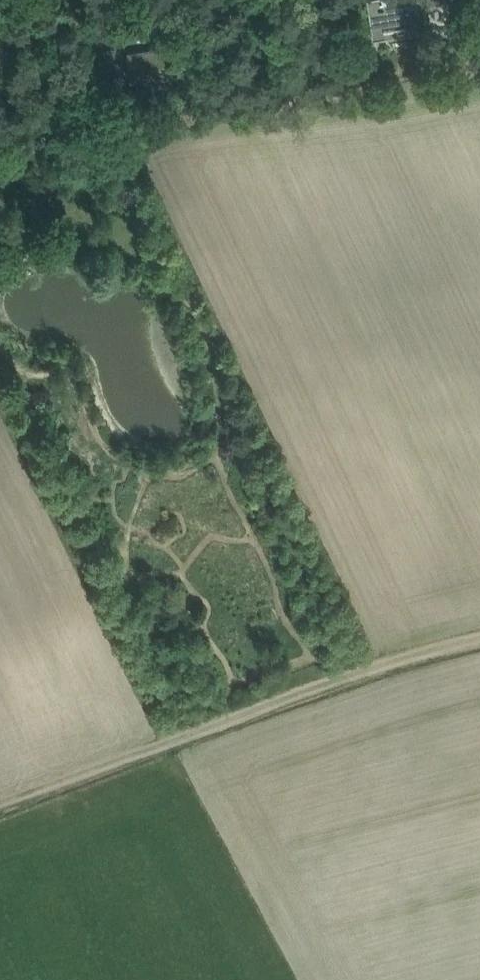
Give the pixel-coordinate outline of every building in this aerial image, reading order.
[(372,28),(373,38),(428,29),(425,5),(445,2),(458,26),(474,19),(465,0),(367,0),(370,17),(372,28)] [(174,75),(173,67),(169,47),(128,53),(132,81),(174,75)]
